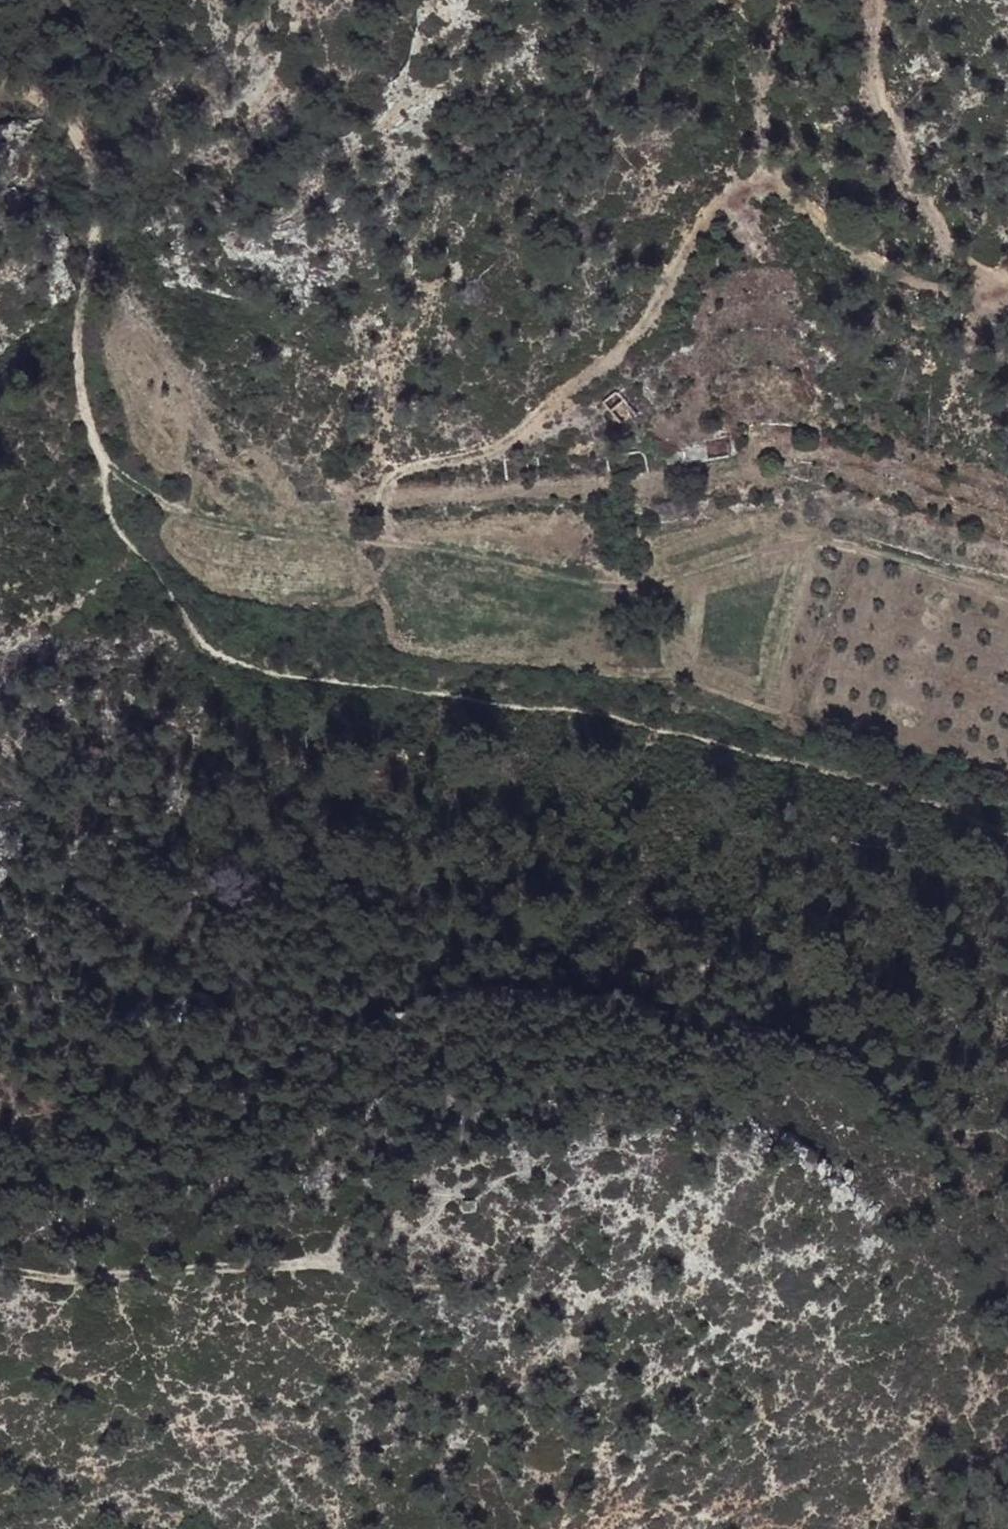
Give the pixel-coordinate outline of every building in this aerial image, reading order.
[(475,1201),(465,1202),(466,1210),(476,1209),(475,1201)]
